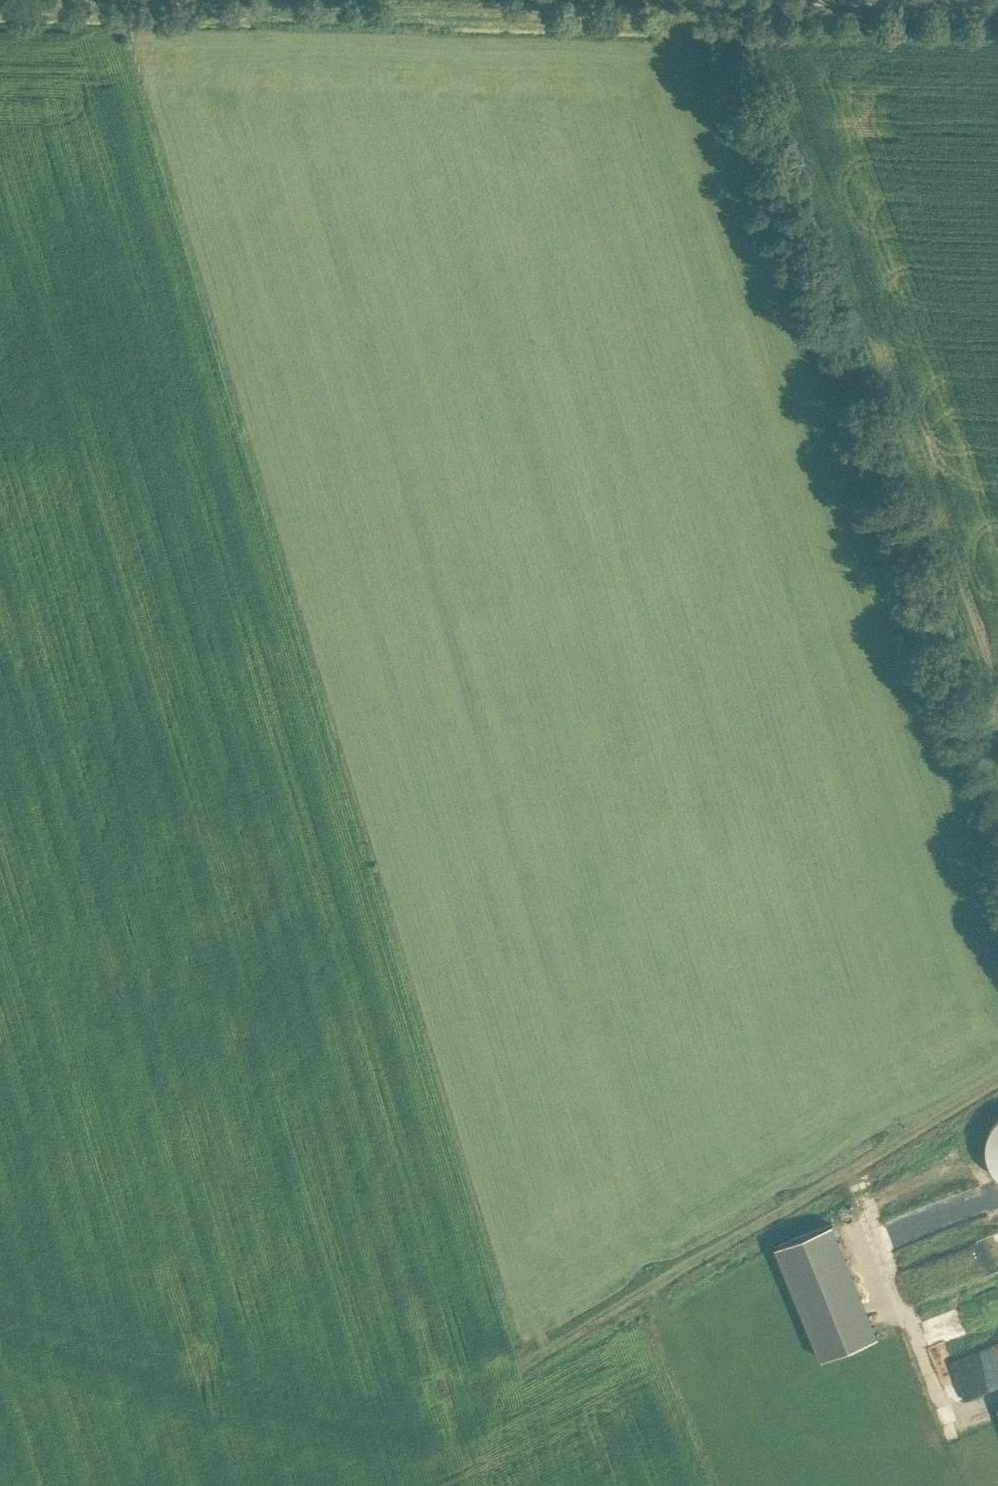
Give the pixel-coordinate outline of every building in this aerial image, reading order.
[(981,1170),(997,1175),(997,1115),(981,1170)] [(873,1335),(833,1220),(774,1240),(814,1355),(873,1335)] [(997,1263),(997,1255),(990,1236),(965,1246),(976,1272),(997,1263)]
